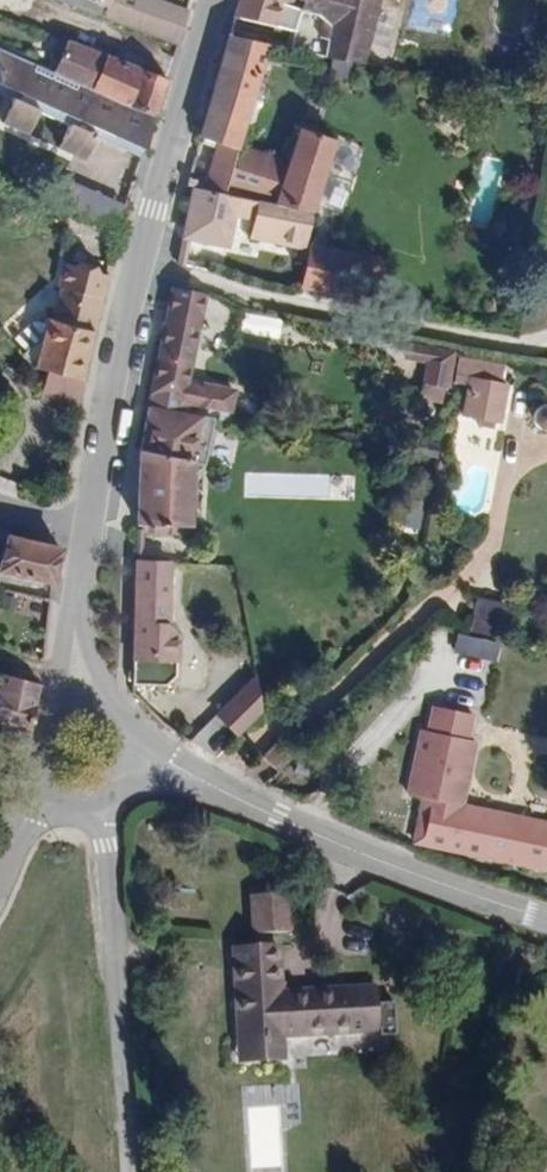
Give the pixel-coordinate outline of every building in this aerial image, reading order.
[(91,0),(56,0),(102,18),(107,7),(91,0)] [(107,7),(102,18),(176,43),(187,8),(164,0),(91,0),(107,7)] [(297,9),(300,1),(298,0),(238,0),(232,17),(295,33),(290,49),(323,56),(327,26),(314,14),(297,9)] [(376,0),(298,0),(300,1),(297,9),(314,14),(327,26),(323,56),(359,64),(371,23),(376,0)] [(235,146),(268,44),(227,34),(196,134),(215,139),(202,178),(186,173),(181,187),(189,188),(199,191),(202,182),(271,204),(308,210),(331,138),(299,128),(287,162),(235,146)] [(156,115),(166,82),(106,57),(66,43),(58,60),(53,70),(127,106),(156,115)] [(53,70),(32,61),(0,45),(0,82),(22,93),(19,99),(14,97),(2,121),(28,133),(39,110),(69,125),(58,148),(84,161),(96,138),(100,128),(108,132),(103,141),(142,160),(156,115),(127,106),(53,70)] [(53,70),(58,60),(37,50),(32,61),(53,70)] [(103,141),(108,132),(100,128),(96,138),(103,141)] [(75,184),(69,210),(122,222),(127,195),(75,184)] [(226,247),(232,215),(251,219),(249,232),(272,236),(271,242),(301,248),(308,210),(271,204),(199,191),(189,188),(180,238),(226,247)] [(361,299),(369,258),(308,247),(300,287),(361,299)] [(83,380),(106,275),(63,264),(57,286),(60,287),(53,319),(46,318),(34,368),(46,371),(83,380)] [(196,324),(201,292),(198,290),(171,285),(165,316),(196,324)] [(243,329),(280,338),(284,318),(247,310),(243,329)] [(186,385),(196,324),(165,316),(147,404),(185,413),(187,405),(230,413),(234,391),(200,384),(199,387),(186,385)] [(496,423),(503,384),(496,383),(499,366),(459,359),(455,382),(465,384),(459,415),(475,418),(491,422),(496,423)] [(444,387),(448,364),(430,360),(425,384),(444,387)] [(78,409),(83,380),(46,371),(39,399),(78,409)] [(533,419),(546,426),(546,406),(542,403),(533,419)] [(201,464),(210,419),(185,413),(147,404),(138,452),(135,532),(170,533),(170,525),(190,525),(192,463),(201,464)] [(490,429),(491,422),(475,418),(474,426),(490,429)] [(62,547),(8,533),(9,529),(0,526),(0,543),(3,544),(0,556),(0,569),(53,582),(62,547)] [(164,645),(167,563),(134,562),(132,628),(132,644),(164,645)] [(500,637),(507,603),(473,596),(466,629),(500,637)] [(499,659),(503,638),(459,632),(456,652),(499,659)] [(163,686),(164,645),(132,644),(130,684),(163,686)] [(39,683),(2,672),(0,677),(0,737),(30,745),(39,683)] [(261,677),(219,713),(243,734),(268,713),(267,690),(261,677)] [(470,741),(462,739),(467,714),(429,706),(424,731),(417,730),(404,795),(419,798),(410,844),(542,870),(544,862),(546,862),(546,823),(457,805),(470,741)] [(289,757),(275,743),(262,756),(275,770),(289,757)] [(289,931),(287,892),(249,894),(252,934),(289,931)] [(376,1030),(373,986),(279,993),(276,946),(230,949),(237,1040),(283,1037),(376,1030)] [(284,1061),(283,1037),(237,1040),(239,1064),(284,1061)]
